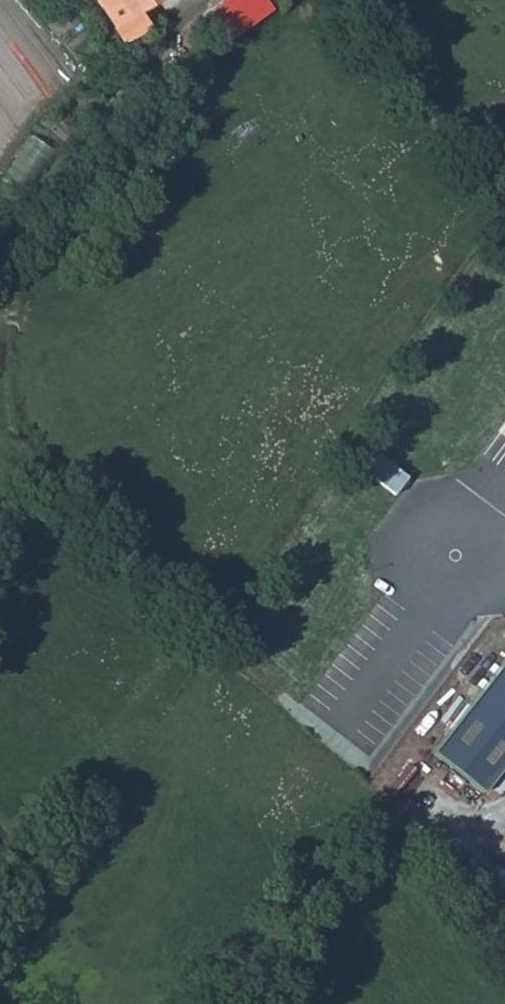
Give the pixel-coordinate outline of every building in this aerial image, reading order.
[(155,26),(142,5),(151,0),(99,0),(127,42),(155,26)] [(199,12),(222,43),(270,8),(264,0),(215,0),(199,12)] [(427,749),(478,789),(504,755),(504,652),(504,651),(427,749)]
